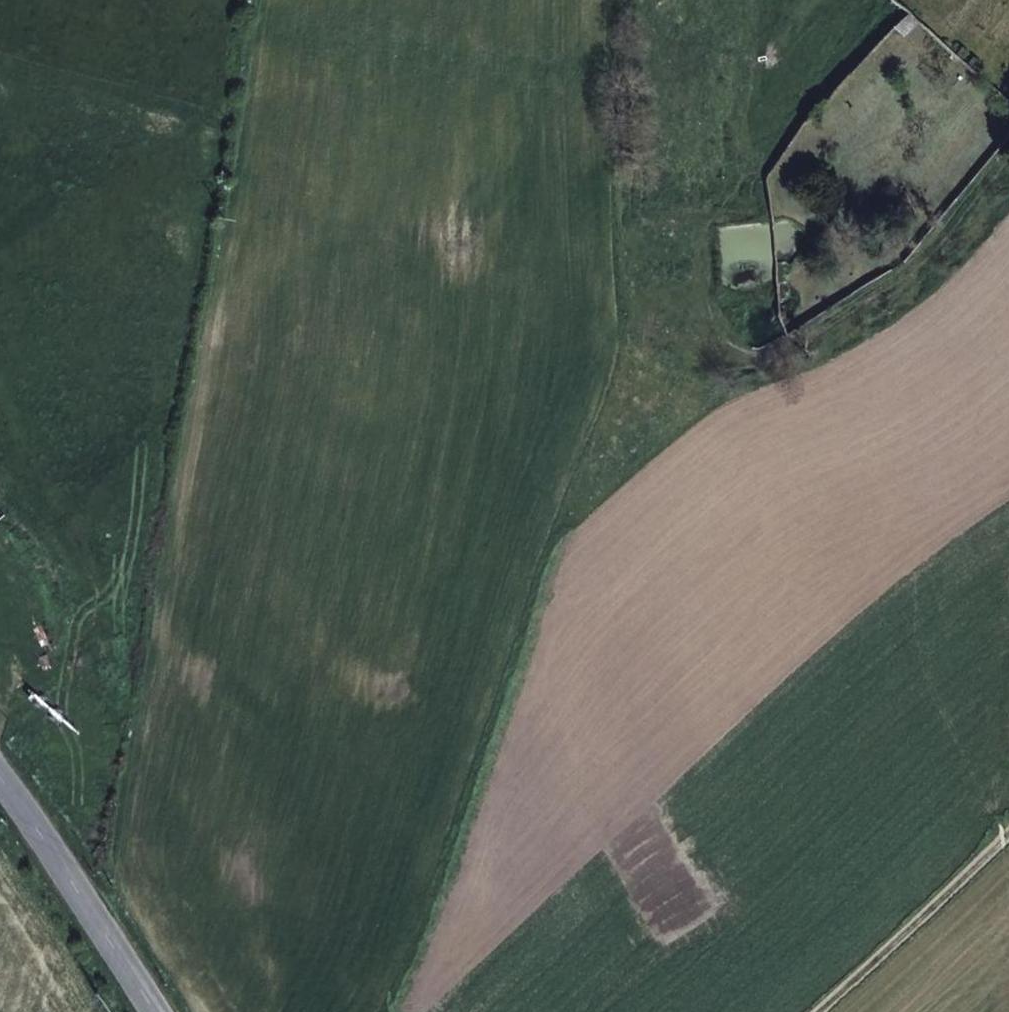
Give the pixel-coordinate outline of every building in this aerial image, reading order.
[(918,18),(909,10),(895,25),(904,34),(918,18)]
